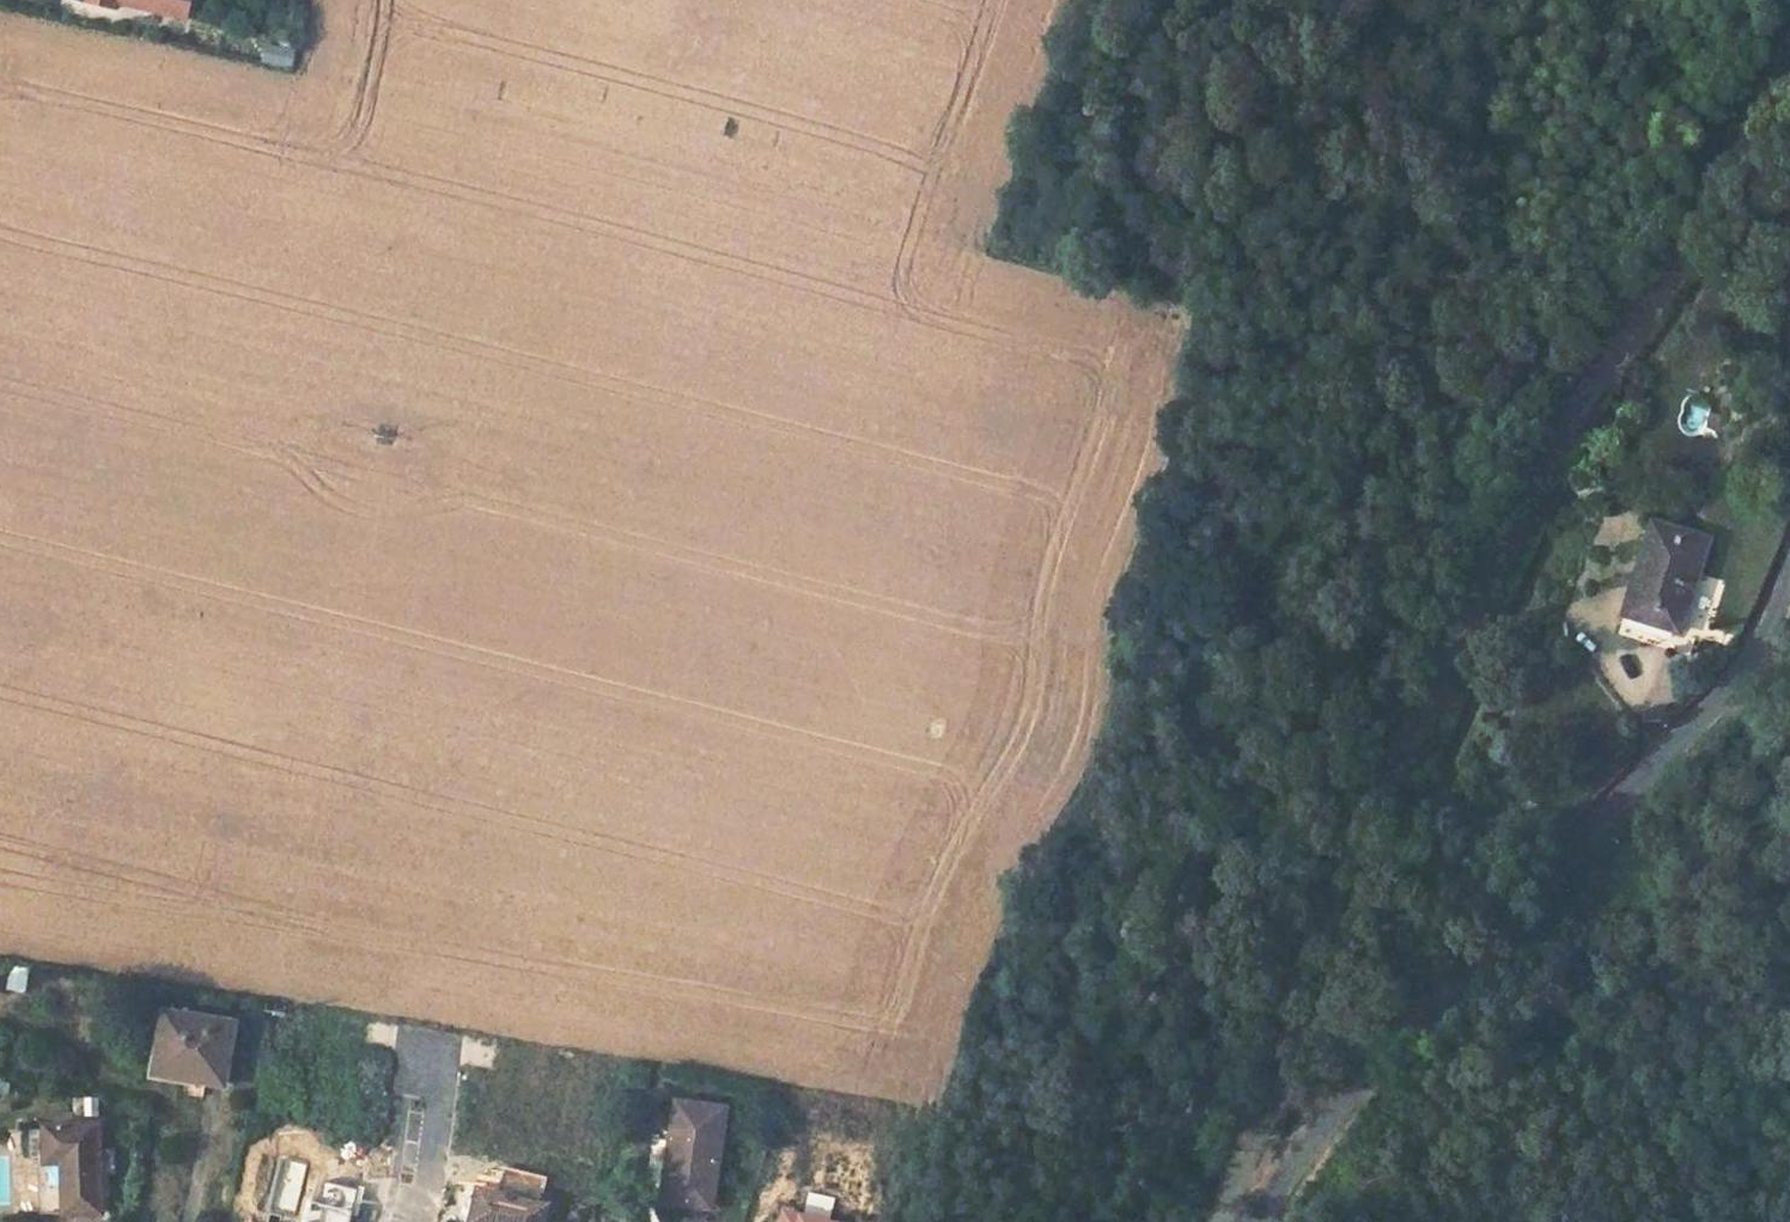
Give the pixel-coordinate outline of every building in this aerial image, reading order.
[(141,14),(142,7),(154,10),(156,0),(82,0),(141,14)] [(283,50),(241,41),(238,58),(280,67),(283,50)] [(298,53),(289,51),(285,68),(294,70),(298,53)] [(1653,523),(1625,615),(1680,631),(1674,651),(1701,659),(1724,582),(1699,574),(1709,540),(1653,523)] [(1625,615),(1619,635),(1674,651),(1680,631),(1625,615)] [(10,968),(7,989),(25,991),(28,971),(10,968)] [(236,1022),(166,1011),(157,1074),(224,1086),(236,1022)] [(99,1101),(85,1101),(86,1116),(99,1117),(99,1101)] [(726,1109),(677,1102),(664,1200),(712,1207),(726,1109)] [(101,1125),(31,1127),(32,1159),(39,1160),(41,1216),(104,1215),(101,1125)] [(502,1166),(497,1189),(473,1184),(465,1221),(545,1221),(549,1200),(544,1199),(549,1176),(502,1166)] [(354,1187),(324,1181),(319,1202),(304,1199),(298,1221),(346,1221),(354,1187)] [(807,1216),(809,1209),(780,1203),(776,1221),(834,1221),(807,1216)]
